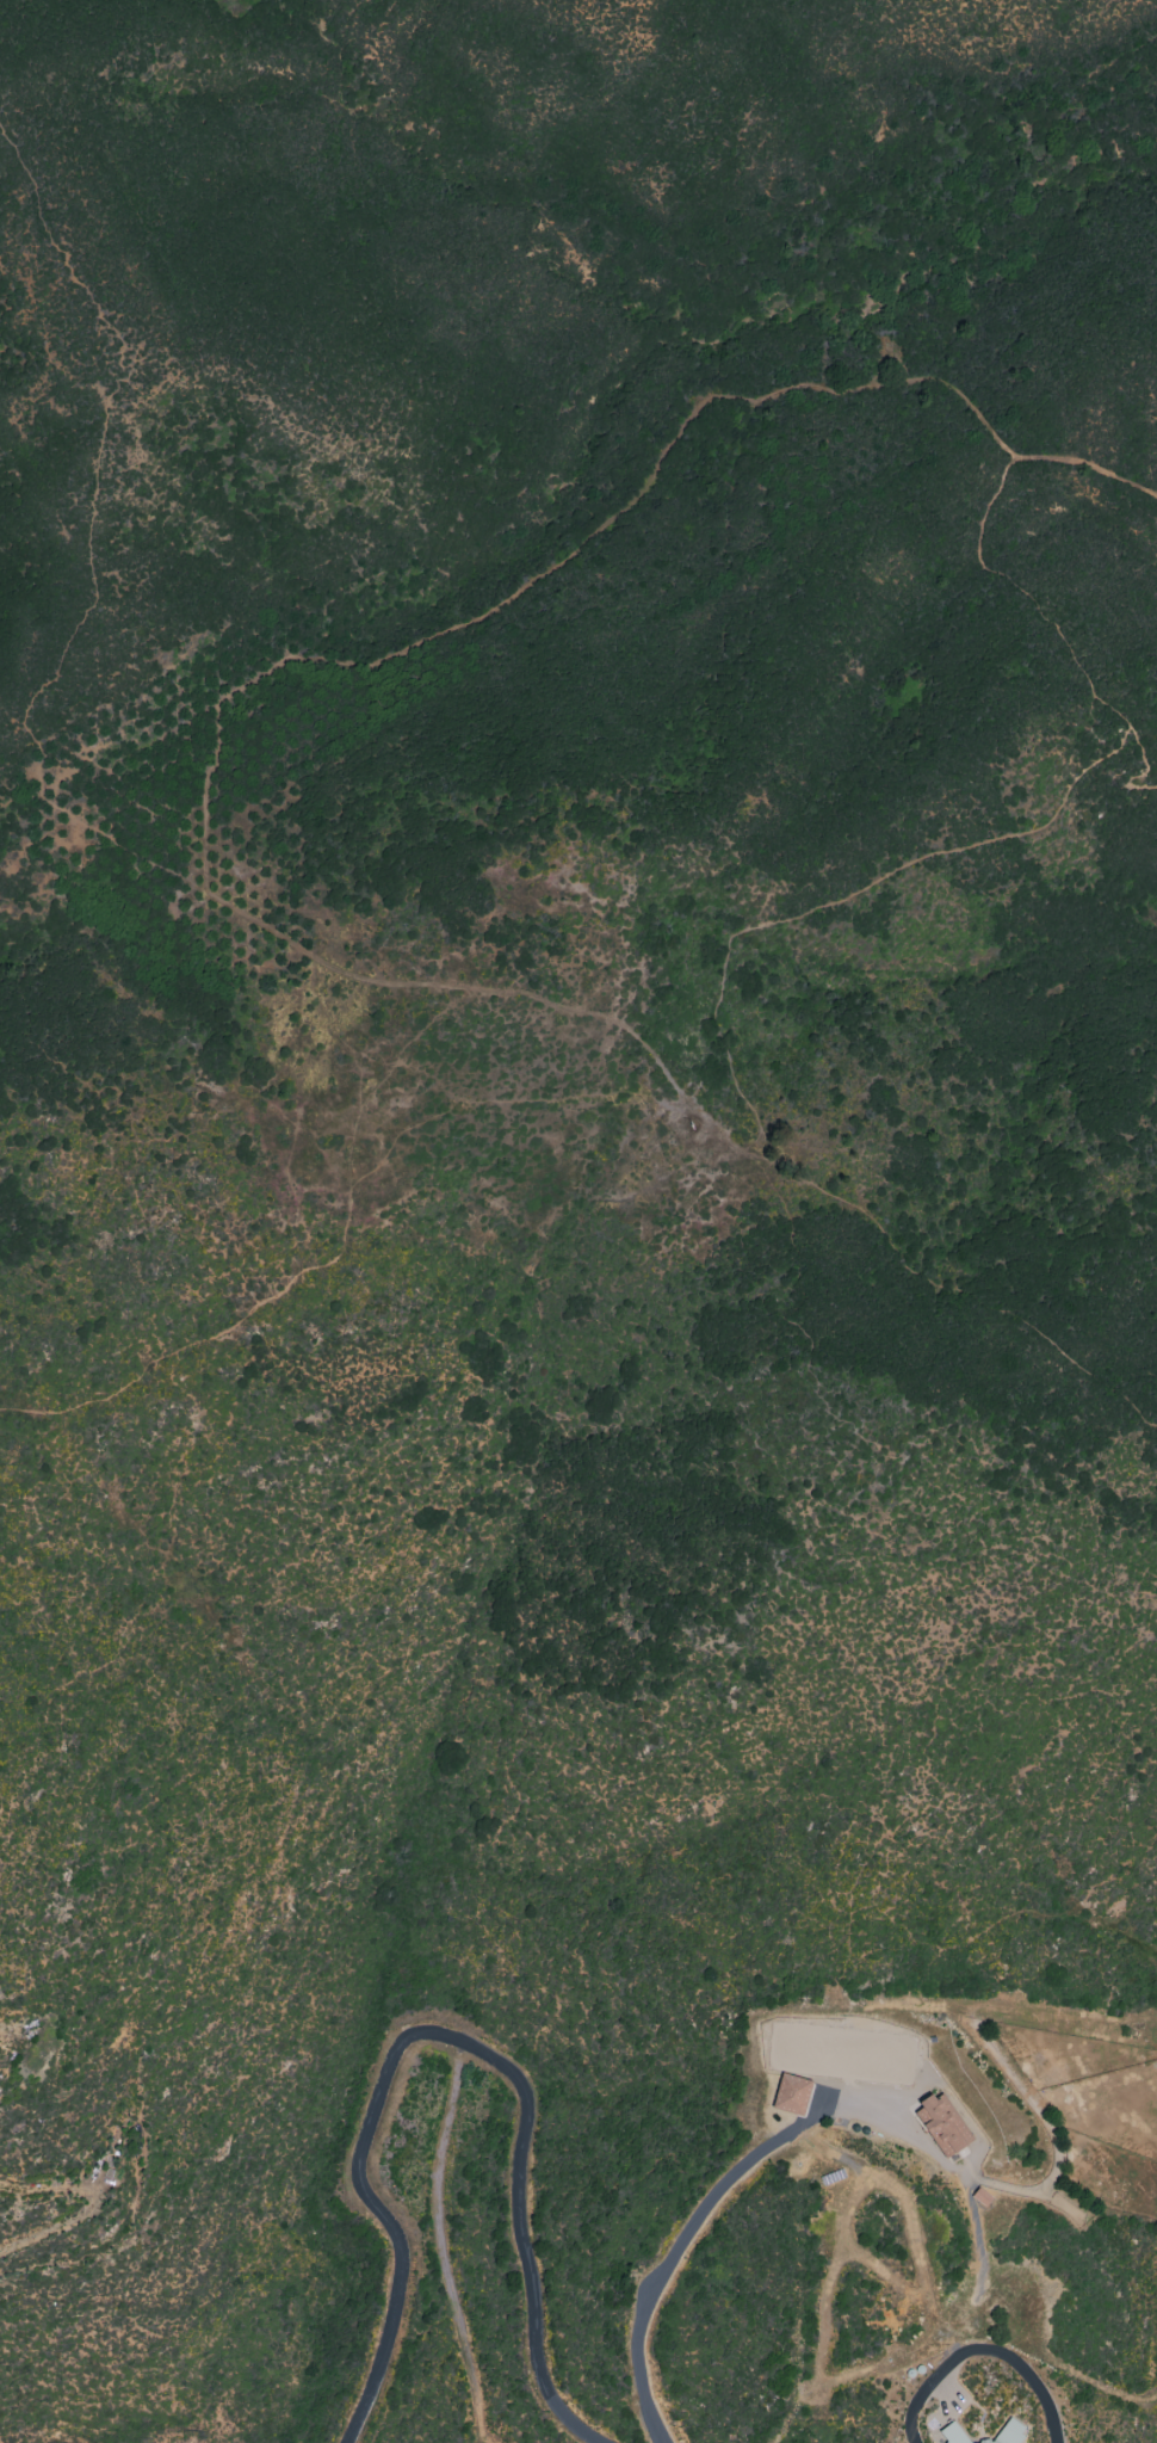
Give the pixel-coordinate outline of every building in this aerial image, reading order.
[(812,2082),(781,2073),(772,2108),(802,2116),(812,2082)] [(944,2159),(973,2141),(943,2093),(934,2099),(931,2094),(919,2102),(923,2108),(916,2113),(944,2159)] [(1015,2419),(980,2442),(1020,2442),(1028,2437),(1015,2419)] [(953,2420),(938,2431),(946,2442),(969,2442),(953,2420)]
